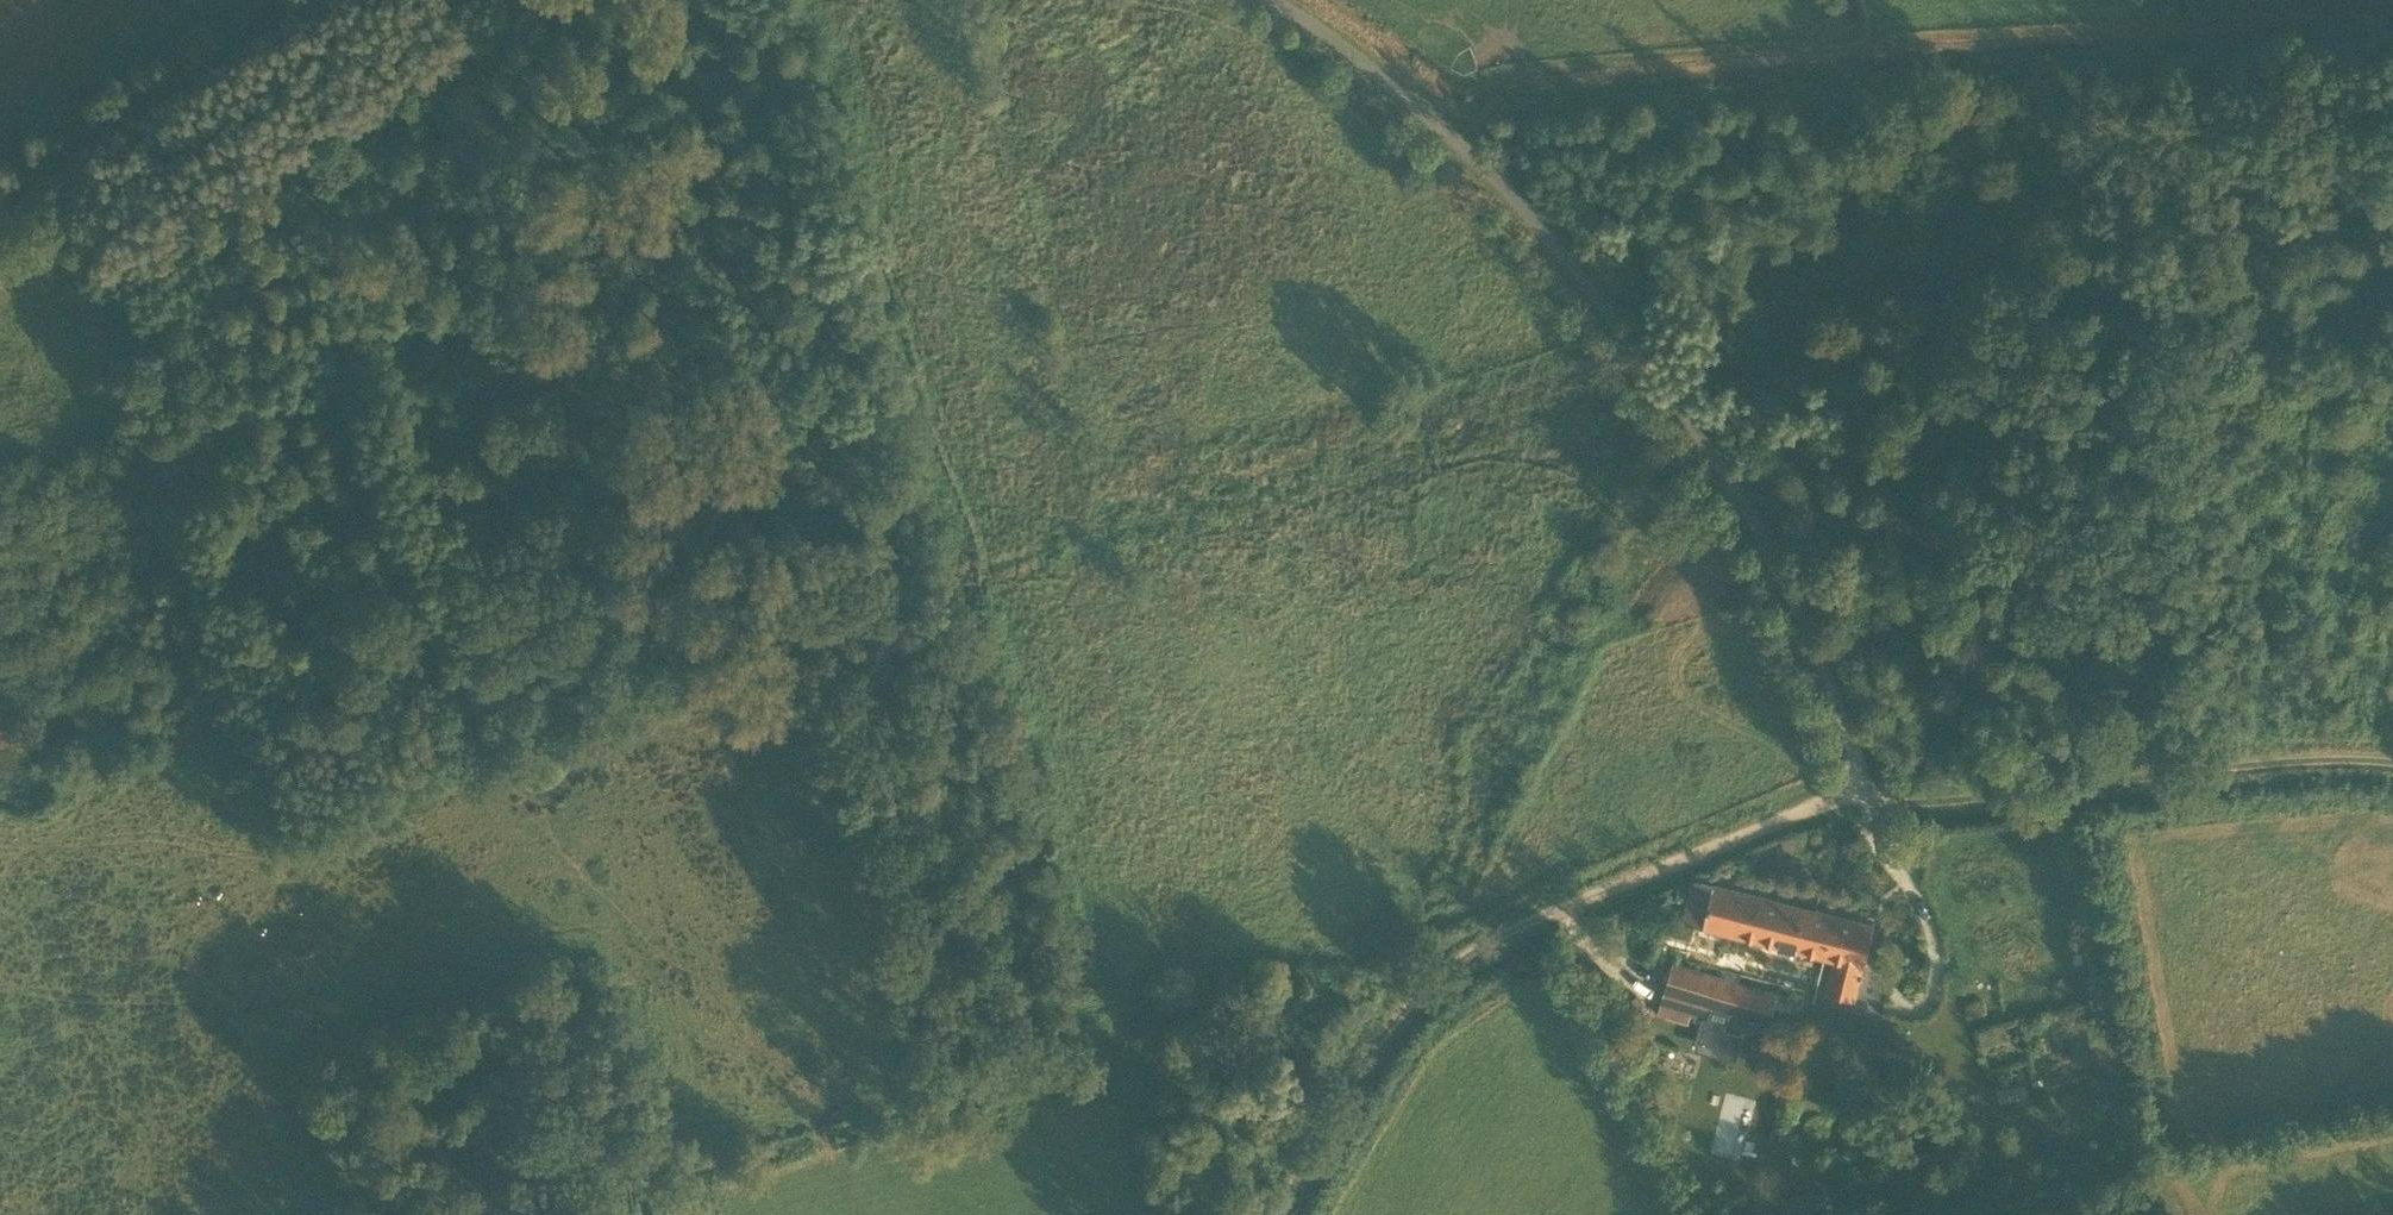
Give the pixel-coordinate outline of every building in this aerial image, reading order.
[(1696,925),(1795,950),(1864,967),(1874,925),(1694,880),(1684,922),(1694,924),(1693,927),(1696,927),(1696,925)] [(1691,1013),(1703,1016),(1726,1023),(1769,1036),(1779,995),(1718,977),(1718,976),(1675,964),(1661,1013),(1688,1021),(1691,1013)] [(1703,1016),(1694,1048),(1736,1060),(1743,1035),(1724,1030),(1726,1023),(1703,1016)] [(1727,1092),(1714,1151),(1741,1157),(1754,1098),(1727,1092)]
